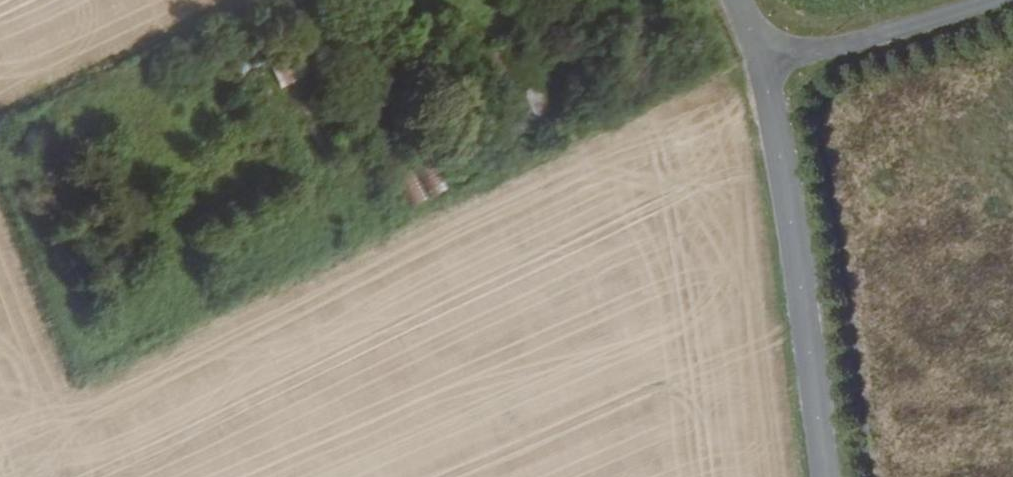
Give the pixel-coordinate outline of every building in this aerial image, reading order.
[(302,62),(318,95),(330,89),(314,56),(319,54),(335,87),(350,80),(324,24),(272,49),(299,105),(314,97),(298,63),(302,62)] [(413,209),(448,191),(431,158),(396,176),(413,209)]
